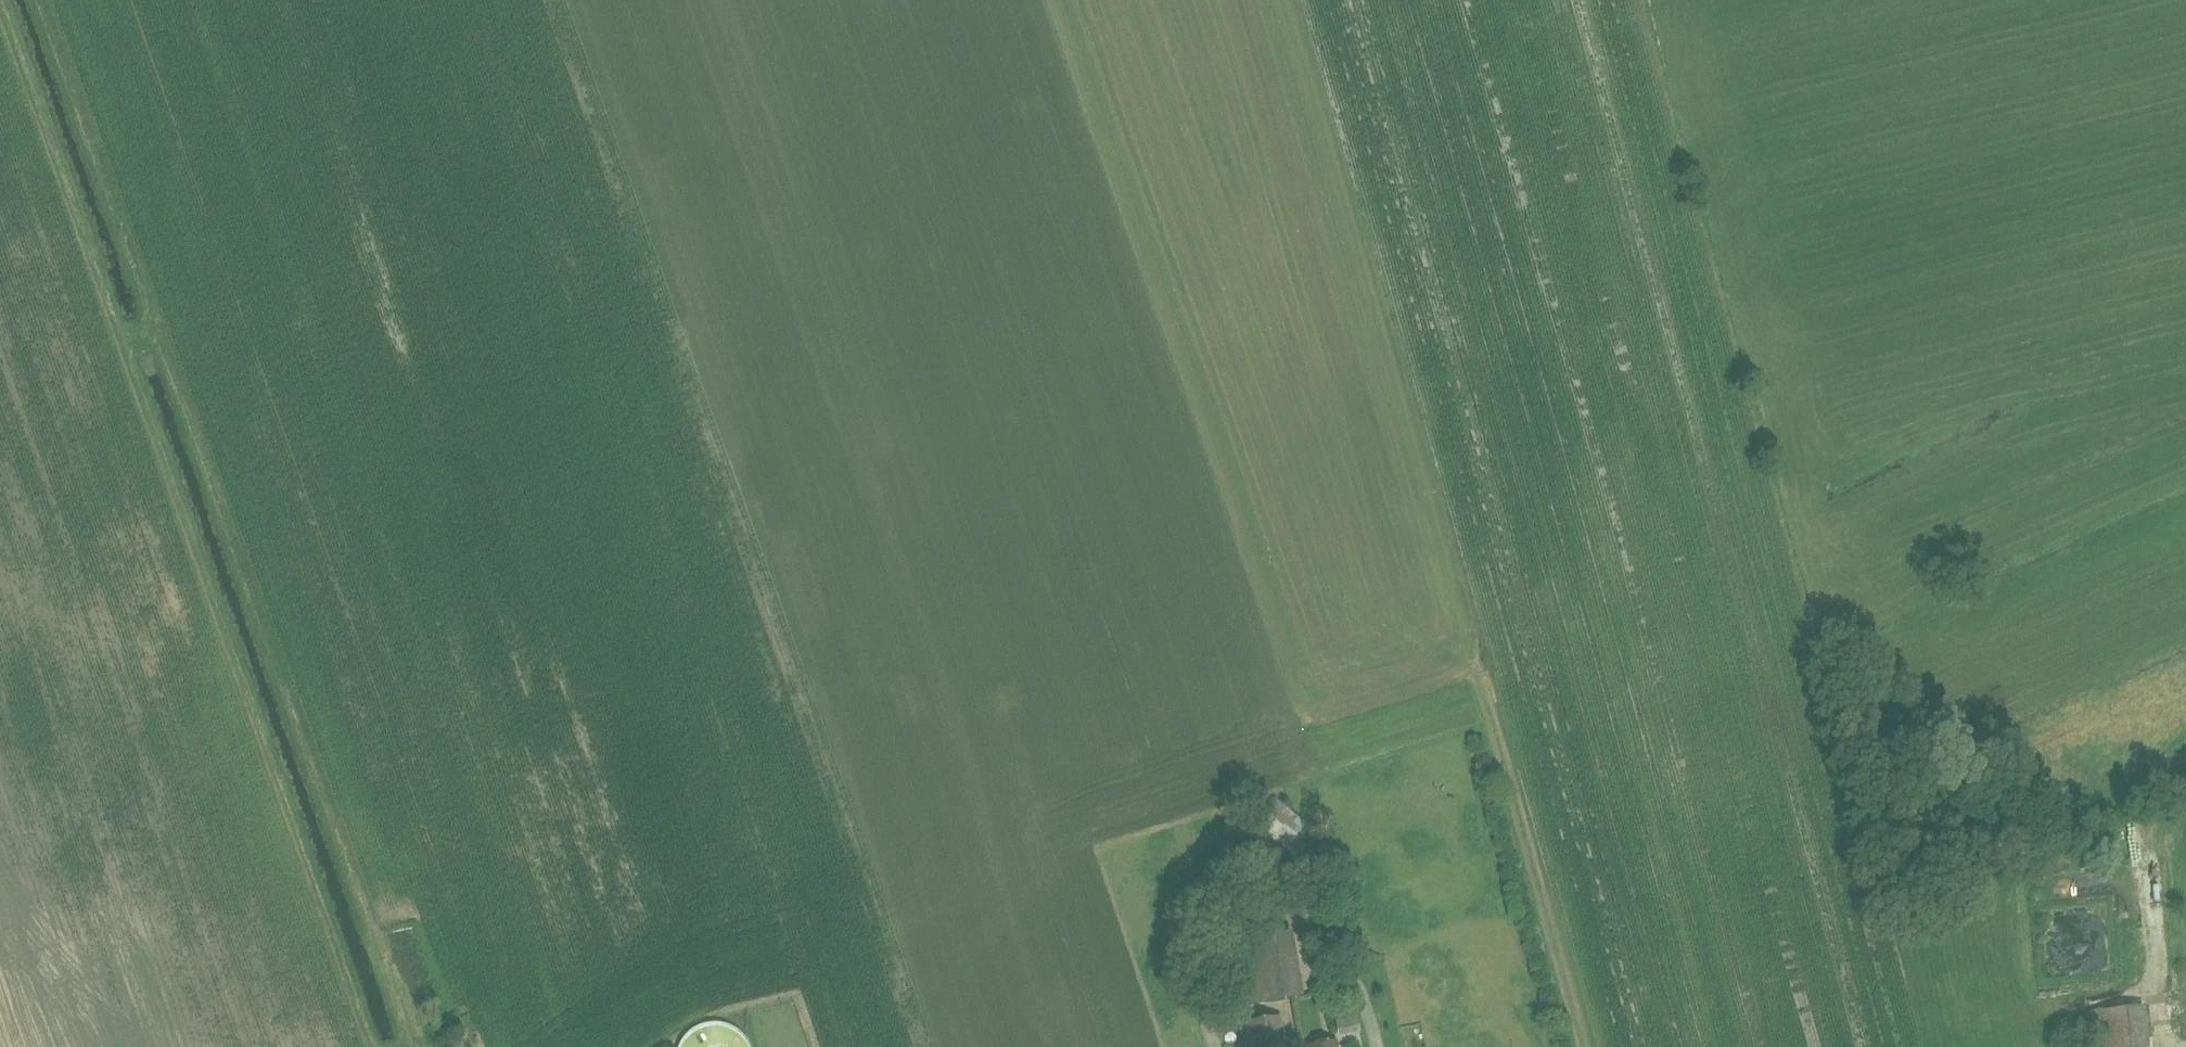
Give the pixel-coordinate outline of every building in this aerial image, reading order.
[(1279,843),(1308,828),(1292,797),(1263,812),(1279,843)] [(2114,872),(2088,879),(2095,902),(2120,895),(2114,872)] [(1242,942),(1253,1007),(1301,998),(1290,934),(1242,942)] [(2105,971),(2105,947),(2063,948),(2064,973),(2105,971)] [(2147,1006),(2091,1012),(2094,1046),(2151,1046),(2147,1006)] [(1254,1046),(1286,1046),(1281,1019),(1250,1024),(1254,1046)]
